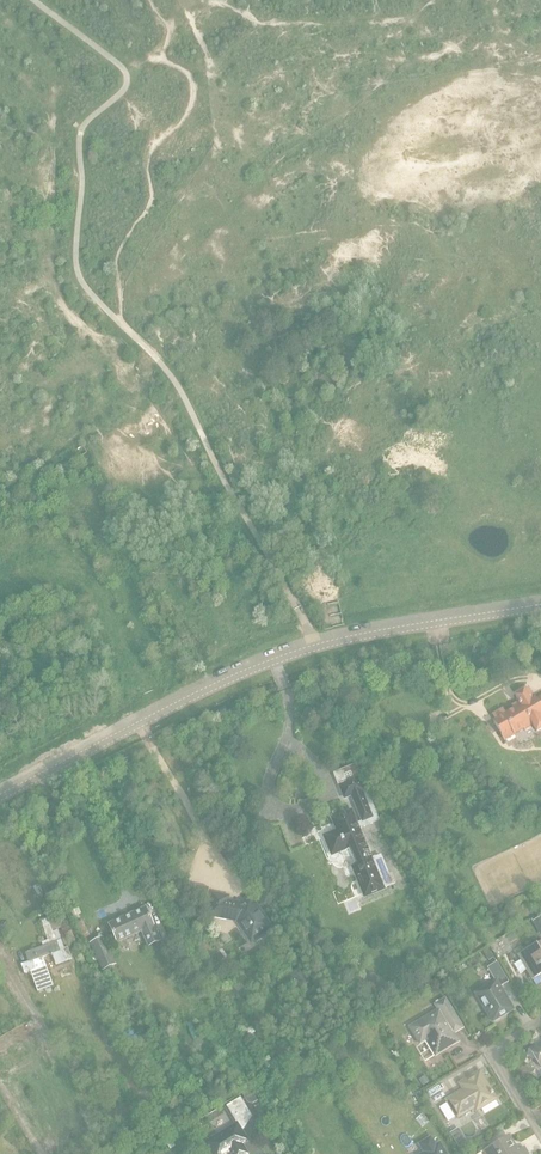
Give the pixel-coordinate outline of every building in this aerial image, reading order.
[(535,699),(533,696),(532,697),(527,688),(516,695),(515,696),(519,702),(517,703),(519,705),(505,714),(502,709),(492,715),(495,719),(493,721),(501,735),(511,730),(513,734),(523,728),(524,729),(531,725),(530,724),(531,723),(536,731),(540,729),(540,696),(535,699)] [(365,820),(377,815),(366,788),(355,763),(334,772),(344,798),(354,794),(365,820)] [(368,849),(366,850),(350,812),(333,819),(338,831),(325,836),(332,853),(338,851),(339,852),(339,853),(340,854),(342,855),(343,856),(345,857),(346,857),(348,857),(349,857),(351,857),(355,866),(353,866),(365,895),(394,883),(391,874),(383,877),(375,857),(372,858),(368,849)] [(250,897),(240,904),(227,901),(228,897),(213,894),(209,915),(237,920),(251,941),(271,927),(250,897)] [(148,945),(159,940),(145,908),(109,924),(117,941),(141,930),(148,945)] [(60,936),(55,937),(53,931),(61,928),(56,915),(42,921),(48,940),(46,941),(48,945),(26,952),(29,962),(22,964),(25,974),(31,971),(38,991),(53,986),(43,957),(52,954),(56,964),(72,959),(70,953),(67,954),(60,936)] [(90,943),(102,969),(113,964),(102,937),(90,943)] [(532,979),(540,973),(540,941),(518,955),(532,979)] [(503,993),(502,994),(498,988),(500,988),(499,987),(508,982),(496,962),(487,968),(495,982),(475,993),(492,1021),(512,1009),(503,993)] [(288,975),(298,990),(311,982),(301,967),(288,975)] [(435,1055),(458,1041),(448,1024),(456,1019),(444,999),(435,1005),(438,1010),(415,1024),(413,1029),(419,1039),(424,1040),(426,1040),(435,1055)] [(530,1049),(540,1067),(540,1042),(530,1049)] [(477,1106),(479,1109),(496,1099),(479,1071),(465,1080),(469,1086),(446,1100),(457,1118),(477,1106)] [(241,1144),(248,1141),(240,1128),(246,1124),(252,1116),(241,1097),(225,1106),(236,1124),(206,1142),(213,1153),(225,1153),(230,1151),(232,1153),(247,1153),(241,1144)] [(515,1152),(512,1147),(513,1147),(507,1136),(483,1151),(485,1153),(528,1153),(524,1147),(515,1152)] [(435,1145),(430,1137),(419,1144),(424,1152),(421,1153),(446,1153),(439,1143),(435,1145)]
